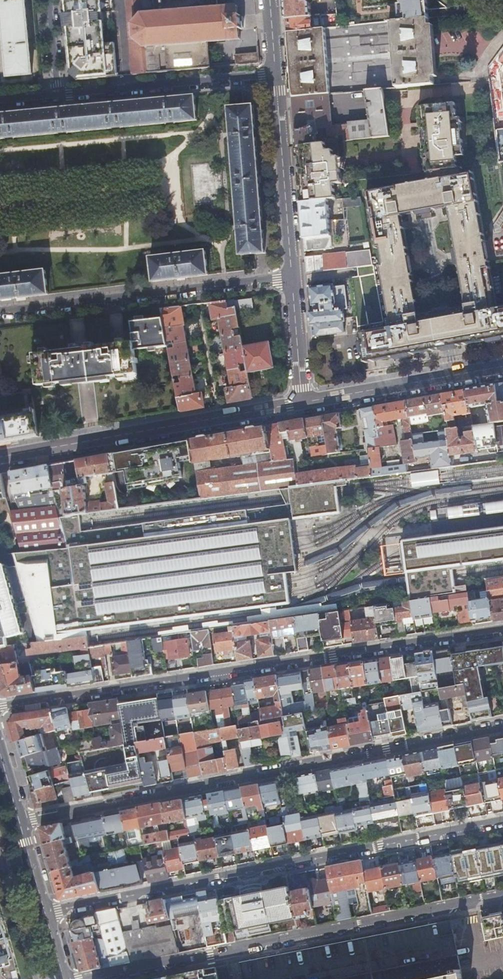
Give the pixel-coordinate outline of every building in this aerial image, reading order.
[(8,76),(32,74),(25,0),(1,0),(8,76)] [(70,72),(74,76),(79,80),(108,77),(119,76),(119,73),(117,74),(114,43),(104,44),(102,21),(103,21),(102,13),(101,13),(100,0),(62,0),(69,72),(70,72)] [(210,67),(208,42),(240,39),(239,30),(242,30),(241,23),(241,16),(238,16),(237,6),(217,8),(216,0),(126,0),(133,74),(210,67)] [(284,10),(285,19),(310,17),(309,4),(312,0),(315,0),(284,0),(284,10)] [(335,14),(336,27),(390,22),(390,23),(417,20),(427,19),(425,4),(425,0),(334,0),(335,10),(335,14)] [(310,17),(285,19),(286,25),(286,32),(311,30),(310,21),(317,20),(316,16),(310,17)] [(417,20),(390,23),(396,85),(392,86),(392,89),(433,85),(430,52),(427,19),(417,20)] [(311,30),(286,32),(289,69),(291,98),(328,94),(329,94),(324,29),(311,30)] [(259,63),(258,53),(235,55),(236,65),(259,63)] [(487,76),(492,127),(496,163),(498,163),(502,162),(502,75),(487,76)] [(451,83),(450,94),(465,94),(466,84),(451,83)] [(389,137),(381,90),(365,91),(369,121),(348,124),(348,125),(350,141),(352,140),(372,138),(372,139),(389,137)] [(328,94),(291,98),(292,107),(294,131),(331,127),(328,94)] [(194,97),(175,98),(120,104),(59,109),(8,114),(0,115),(0,140),(197,121),(194,97)] [(462,156),(458,118),(454,118),(453,103),(416,107),(423,174),(426,174),(427,181),(365,193),(375,250),(378,250),(381,267),(379,268),(390,328),(380,330),(359,334),(365,363),(385,360),(446,348),(502,338),(502,287),(498,308),(495,308),(470,173),(461,175),(460,170),(461,170),(461,169),(456,169),(454,157),(462,156)] [(243,106),(228,107),(240,255),(255,254),(264,253),(258,177),(255,136),(253,106),(243,106)] [(348,125),(331,127),(294,131),(295,136),(295,146),(297,146),(316,144),(315,135),(317,135),(318,137),(342,135),(343,141),(350,141),(348,125)] [(316,144),(297,146),(299,163),(303,203),(327,201),(327,200),(335,199),(335,200),(334,184),(341,183),(337,142),(316,144)] [(361,205),(359,197),(335,200),(335,199),(337,221),(343,220),(342,207),(361,205)] [(327,201),(303,203),(300,203),(302,229),(304,251),(331,249),(327,201)] [(183,279),(208,276),(205,251),(150,258),(153,282),(183,279)] [(356,268),(372,266),(369,252),(304,257),(306,273),(356,268)] [(372,266),(356,268),(357,278),(351,278),(356,328),(379,324),(383,323),(372,266)] [(22,298),(48,295),(45,271),(0,276),(0,301),(22,298)] [(313,311),(309,312),(310,325),(311,337),(344,333),(343,323),(344,323),(343,310),(347,309),(344,286),(333,287),(333,285),(309,288),(311,306),(313,306),(313,311)] [(234,300),(211,303),(212,311),(213,319),(220,318),(221,326),(224,343),(228,361),(231,379),(232,387),(226,389),(227,396),(229,402),(252,398),(248,373),(243,347),(237,315),(235,303),(234,300)] [(251,300),(235,303),(237,315),(253,311),(251,300)] [(181,307),(161,309),(163,319),(168,347),(179,412),(203,407),(202,400),(200,393),(195,394),(194,385),(191,368),(187,351),(184,334),(183,325),(184,325),(182,315),(181,307)] [(131,322),(132,331),(124,332),(125,344),(83,349),(33,355),(37,387),(47,386),(75,382),(99,380),(122,377),(137,375),(136,365),(138,365),(137,359),(135,360),(134,351),(168,347),(163,319),(131,322)] [(243,347),(248,373),(275,368),(270,342),(243,347)] [(8,368),(5,366),(2,363),(1,360),(0,358),(0,378),(8,368)] [(466,391),(469,409),(487,406),(490,423),(494,423),(498,422),(502,422),(502,403),(499,403),(496,385),(492,386),(466,391)] [(472,426),(471,418),(469,409),(466,391),(454,393),(442,395),(444,413),(447,429),(446,429),(450,455),(451,455),(468,453),(477,452),(477,451),(477,449),(472,426)] [(424,398),(406,401),(409,418),(427,415),(427,417),(444,413),(442,395),(424,398)] [(401,441),(404,464),(416,462),(415,458),(411,434),(409,418),(406,401),(390,404),(374,407),(379,438),(375,438),(376,448),(379,448),(396,445),(392,425),(385,426),(384,422),(402,419),(406,440),(401,441)] [(17,441),(38,437),(37,431),(33,404),(30,404),(31,410),(25,411),(26,413),(0,418),(0,416),(0,444),(17,441)] [(361,419),(363,418),(365,430),(364,430),(365,438),(363,438),(364,442),(362,443),(364,450),(367,449),(368,449),(376,448),(375,438),(379,438),(374,407),(359,410),(361,419)] [(339,414),(322,417),(329,455),(340,453),(336,430),(341,429),(339,414)] [(329,455),(322,417),(313,418),(303,420),(307,438),(309,448),(310,448),(311,457),(329,455)] [(282,441),(289,440),(289,442),(307,438),(303,420),(297,421),(265,427),(272,462),(290,460),(287,445),(283,446),(282,441)] [(430,456),(430,457),(432,469),(434,469),(452,466),(452,462),(451,455),(450,455),(446,429),(438,430),(437,423),(431,424),(432,431),(411,434),(415,458),(430,456)] [(478,425),(472,426),(477,449),(477,451),(486,450),(497,448),(497,446),(494,423),(490,423),(478,425)] [(242,455),(243,463),(235,464),(235,463),(224,464),(224,466),(220,467),(220,469),(205,471),(205,467),(195,468),(200,499),(280,489),(297,486),(295,474),(293,459),(290,460),(272,462),(265,427),(248,430),(207,437),(191,440),(194,464),(199,463),(199,464),(202,464),(201,463),(212,461),(212,459),(217,458),(217,460),(242,455)] [(37,431),(38,437),(47,436),(46,429),(37,431)] [(194,464),(191,440),(170,444),(149,447),(123,452),(108,455),(113,478),(113,483),(118,510),(200,499),(195,468),(194,464)] [(370,466),(370,469),(381,467),(379,448),(376,448),(368,449),(370,466)] [(113,478),(108,455),(92,458),(76,461),(80,485),(87,484),(86,478),(89,477),(89,480),(92,480),(92,477),(107,475),(108,479),(113,478)] [(36,468),(9,473),(13,495),(20,494),(60,487),(58,476),(64,475),(67,489),(80,487),(80,485),(76,461),(63,463),(36,468)] [(370,469),(371,477),(406,472),(404,464),(399,465),(387,466),(381,467),(370,469)] [(295,474),(297,486),(348,480),(371,477),(370,469),(370,466),(356,468),(356,466),(352,466),(352,469),(299,476),(299,473),(295,474)] [(412,480),(413,486),(439,483),(438,476),(437,471),(411,474),(412,480)] [(14,554),(43,643),(87,637),(292,608),(291,597),(288,581),(287,575),(299,573),(298,564),(296,548),(295,534),(293,519),(341,513),(338,490),(338,487),(349,486),(348,480),(297,486),(280,489),(284,497),(289,505),(82,532),(80,515),(66,517),(59,518),(67,549),(22,553),(14,554)] [(118,510),(113,483),(104,484),(107,503),(100,504),(99,501),(88,503),(88,504),(86,505),(84,486),(80,487),(67,489),(63,490),(64,495),(66,498),(67,508),(65,511),(66,517),(80,515),(118,510)] [(15,500),(20,511),(56,507),(53,494),(50,494),(51,499),(49,499),(48,495),(21,499),(15,500)] [(10,512),(20,548),(22,553),(67,549),(59,518),(56,507),(20,511),(15,512),(10,512)] [(404,541),(405,552),(408,579),(411,601),(430,598),(457,594),(455,573),(454,567),(502,560),(502,528),(404,541)] [(30,644),(7,567),(1,567),(0,556),(0,648),(30,644)] [(486,580),(488,590),(492,618),(493,622),(502,620),(502,577),(486,580)] [(474,621),(492,618),(488,590),(481,591),(483,601),(477,601),(475,591),(467,593),(472,621),(474,621)] [(472,625),(472,621),(467,593),(457,594),(430,598),(432,613),(448,610),(454,609),(454,604),(463,603),(464,609),(459,610),(461,627),(472,625)] [(416,634),(419,633),(435,631),(432,613),(430,598),(411,601),(413,616),(414,621),(414,623),(416,634)] [(403,618),(413,616),(411,601),(403,602),(403,607),(394,609),(395,619),(396,622),(396,624),(396,626),(398,637),(406,635),(404,625),(403,618)] [(388,610),(388,604),(373,606),(374,612),(377,627),(386,625),(396,624),(396,622),(395,619),(394,609),(388,610)] [(374,612),(373,606),(365,608),(367,619),(351,621),(353,637),(354,643),(367,642),(379,640),(377,629),(377,627),(374,612)] [(349,615),(349,610),(339,611),(343,638),(353,637),(351,621),(349,615)] [(343,638),(339,611),(327,613),(328,619),(320,620),(322,636),(323,641),(333,640),(343,638)] [(294,618),(296,630),(297,635),(297,637),(300,652),(309,650),(308,638),(322,636),(320,620),(319,614),(294,618)] [(403,618),(404,625),(414,623),(414,621),(413,616),(403,618)] [(296,630),(294,618),(270,621),(271,632),(272,638),(275,656),(286,654),(284,637),(290,636),(297,635),(296,630)] [(271,632),(270,621),(233,627),(234,637),(271,632)] [(234,637),(233,627),(229,627),(230,633),(213,635),(216,653),(226,652),(236,650),(235,643),(234,637)] [(209,636),(209,630),(191,633),(194,651),(199,650),(198,642),(208,640),(210,651),(211,651),(209,636)] [(0,648),(0,666),(19,664),(16,652),(28,650),(28,656),(35,655),(35,652),(81,647),(81,649),(78,651),(79,656),(90,655),(89,648),(87,637),(43,643),(30,644),(0,648)] [(162,643),(161,637),(143,640),(144,647),(149,646),(151,655),(157,654),(159,664),(162,663),(162,665),(159,668),(160,674),(167,672),(165,659),(162,643)] [(275,656),(272,638),(257,640),(259,658),(275,656)] [(187,639),(162,643),(165,659),(170,658),(170,659),(180,658),(190,656),(187,639)] [(143,661),(140,640),(128,642),(132,672),(133,678),(150,675),(153,675),(151,665),(149,665),(148,660),(143,661)] [(236,650),(238,662),(253,659),(250,641),(235,643),(236,650)] [(132,672),(128,642),(122,643),(124,656),(111,658),(114,675),(132,672)] [(457,687),(464,685),(482,682),(479,667),(502,663),(502,645),(456,653),(451,653),(454,671),(457,687)] [(107,665),(103,646),(89,648),(90,655),(90,657),(96,657),(96,658),(100,658),(102,666),(107,665)] [(35,655),(81,649),(81,647),(35,652),(35,655)] [(433,651),(437,674),(454,671),(451,653),(450,649),(444,650),(433,651)] [(425,653),(415,654),(417,662),(421,684),(422,693),(429,692),(440,690),(437,674),(433,651),(425,653)] [(197,656),(199,668),(213,665),(212,654),(197,656)] [(75,657),(77,669),(79,669),(79,673),(67,675),(69,688),(90,684),(94,684),(92,668),(90,657),(90,655),(79,656),(75,657)] [(391,658),(395,681),(396,687),(408,685),(410,695),(420,693),(418,684),(421,684),(417,662),(408,664),(406,655),(403,656),(391,658)] [(65,658),(55,659),(57,673),(67,672),(65,658)] [(377,660),(381,683),(395,681),(391,658),(384,659),(377,660)] [(33,677),(36,693),(55,690),(69,688),(67,675),(67,672),(57,673),(55,659),(29,663),(30,667),(33,677)] [(363,662),(367,685),(381,683),(377,660),(369,661),(363,662)] [(356,663),(350,664),(354,688),(354,692),(357,691),(356,687),(367,685),(363,662),(356,663)] [(0,666),(0,687),(2,693),(8,697),(36,693),(33,677),(21,679),(20,669),(30,667),(29,663),(19,664),(0,666)] [(343,665),(336,667),(340,690),(341,693),(344,693),(343,689),(354,688),(350,664),(343,665)] [(92,668),(94,684),(99,683),(104,682),(102,667),(92,668)] [(322,669),(327,692),(327,695),(329,694),(329,692),(340,690),(336,667),(331,667),(322,669)] [(309,671),(313,694),(327,692),(322,669),(315,670),(309,671)] [(289,704),(288,699),(293,698),(291,692),(298,690),(295,673),(281,675),(277,676),(284,717),(304,714),(316,712),(313,694),(309,671),(300,672),(305,701),(289,704)] [(260,710),(261,713),(262,721),(284,717),(277,676),(265,678),(254,679),(258,700),(275,697),(277,707),(260,710)] [(248,680),(244,681),(248,702),(258,700),(254,679),(248,680)] [(232,688),(235,706),(243,705),(244,712),(245,715),(237,717),(239,725),(250,723),(252,723),(251,715),(248,702),(244,681),(237,682),(231,683),(232,688)] [(482,682),(464,685),(466,695),(469,710),(472,722),(479,721),(491,718),(487,698),(485,699),(482,682)] [(461,696),(466,695),(464,685),(457,687),(440,690),(442,700),(461,696)] [(219,690),(223,708),(235,706),(232,688),(225,689),(219,690)] [(190,709),(191,712),(191,717),(211,714),(207,692),(197,693),(187,695),(186,690),(180,691),(182,702),(188,701),(190,709)] [(207,692),(211,714),(211,716),(221,714),(220,709),(223,708),(219,690),(213,691),(207,692)] [(439,703),(431,704),(429,692),(422,693),(430,730),(440,728),(452,726),(449,710),(440,711),(439,703)] [(410,695),(400,697),(403,711),(414,709),(419,733),(430,730),(422,693),(420,693),(410,695)] [(466,695),(461,696),(464,711),(469,710),(466,695)] [(386,703),(392,738),(399,736),(407,735),(403,711),(400,697),(398,697),(386,699),(386,703)] [(127,764),(131,785),(138,783),(144,782),(140,759),(139,754),(137,743),(138,743),(136,728),(139,727),(138,724),(161,720),(161,717),(157,700),(124,705),(118,706),(120,718),(121,723),(125,745),(124,745),(128,763),(127,764)] [(88,705),(90,711),(93,727),(112,724),(111,720),(120,718),(118,706),(117,701),(105,703),(88,705)] [(368,711),(374,741),(383,740),(392,738),(386,703),(367,706),(368,711)] [(243,705),(235,706),(236,714),(244,712),(243,705)] [(75,707),(67,708),(74,735),(77,743),(79,751),(80,754),(83,753),(95,751),(93,740),(79,743),(76,730),(88,728),(89,735),(92,734),(94,734),(93,727),(90,711),(82,712),(76,713),(75,707)] [(58,710),(51,711),(56,730),(59,740),(74,735),(67,708),(58,710)] [(469,710),(464,711),(466,723),(472,722),(469,710)] [(15,716),(10,723),(16,742),(35,736),(42,734),(45,733),(48,733),(56,730),(51,711),(27,714),(15,716)] [(362,723),(348,726),(352,746),(363,744),(374,741),(368,711),(363,712),(363,715),(360,715),(362,723)] [(168,732),(186,729),(187,734),(194,733),(192,722),(191,717),(191,712),(168,716),(161,717),(161,720),(165,738),(169,737),(168,732)] [(261,713),(251,715),(252,723),(259,722),(262,721),(261,713)] [(191,717),(192,722),(212,719),(211,716),(211,714),(191,717)] [(304,714),(284,717),(291,758),(300,756),(297,737),(295,737),(293,728),(306,726),(306,725),(304,714)] [(262,721),(259,722),(262,738),(271,737),(279,735),(280,737),(278,738),(282,760),(291,758),(284,717),(262,721)] [(347,719),(338,721),(339,723),(328,725),(332,750),(342,748),(352,746),(348,726),(347,719)] [(252,723),(250,723),(251,728),(240,730),(243,742),(240,742),(245,767),(253,765),(250,748),(257,747),(264,745),(262,738),(259,722),(252,723)] [(324,726),(307,729),(311,754),(321,752),(332,750),(328,725),(327,722),(323,723),(324,726)] [(93,739),(93,740),(95,751),(124,745),(125,745),(121,723),(117,723),(117,726),(113,727),(111,730),(113,741),(103,743),(102,738),(93,739)] [(235,749),(228,751),(226,740),(239,738),(237,725),(232,726),(226,727),(220,728),(222,741),(224,751),(225,754),(226,758),(228,770),(235,769),(239,768),(236,752),(235,749)] [(198,750),(202,767),(203,775),(217,773),(228,770),(226,758),(214,760),(214,757),(218,756),(220,753),(219,747),(216,745),(211,746),(211,743),(222,741),(220,728),(214,729),(195,733),(198,750)] [(186,770),(188,778),(195,777),(203,775),(202,767),(198,750),(195,733),(194,733),(187,734),(180,735),(183,753),(186,770)] [(35,736),(16,742),(20,759),(26,757),(46,751),(42,734),(35,736)] [(169,737),(165,738),(167,749),(168,756),(172,773),(179,771),(186,770),(183,753),(180,735),(169,737)] [(489,739),(492,756),(501,755),(502,754),(502,736),(489,739)] [(165,738),(138,743),(137,743),(139,754),(167,749),(165,738)] [(481,740),(472,742),(476,763),(493,759),(493,758),(492,756),(489,739),(481,740)] [(462,744),(454,746),(458,766),(466,765),(473,763),(476,763),(472,742),(462,744)] [(77,743),(71,745),(76,762),(82,761),(80,757),(80,754),(79,751),(77,743)] [(437,749),(441,770),(458,766),(454,746),(446,747),(437,749)] [(46,751),(26,757),(29,769),(47,764),(48,767),(62,763),(57,748),(50,750),(46,751)] [(437,749),(428,751),(419,752),(424,773),(426,773),(427,776),(439,773),(439,770),(441,770),(437,749)] [(411,754),(403,756),(407,777),(424,774),(424,773),(419,752),(411,754)] [(172,773),(168,756),(165,757),(166,760),(158,762),(162,784),(173,781),(172,773)] [(140,759),(144,782),(145,787),(157,785),(153,762),(146,763),(145,758),(140,759)] [(390,775),(391,777),(405,774),(402,758),(394,760),(394,758),(387,759),(390,775)] [(365,780),(390,775),(387,759),(374,761),(362,764),(365,780)] [(70,781),(70,783),(72,788),(75,801),(78,800),(73,783),(79,781),(84,799),(92,798),(90,792),(85,772),(82,761),(76,762),(65,764),(66,766),(70,781)] [(127,764),(85,772),(90,792),(99,791),(131,785),(127,764)] [(330,770),(334,789),(366,783),(365,780),(362,764),(342,768),(330,770)] [(49,771),(31,777),(33,784),(35,791),(53,786),(51,777),(59,775),(62,783),(70,781),(66,766),(49,771)] [(315,773),(318,792),(334,789),(330,770),(323,772),(315,773)] [(497,780),(496,775),(495,771),(489,772),(487,772),(489,782),(497,780)] [(305,775),(296,777),(298,785),(300,799),(303,798),(303,795),(318,792),(315,773),(305,775)] [(460,777),(443,781),(445,791),(449,810),(458,808),(466,807),(462,787),(460,777)] [(480,784),(484,803),(484,804),(493,802),(501,800),(497,780),(489,782),(480,784)] [(262,807),(270,806),(280,804),(277,790),(275,781),(266,783),(258,785),(262,807)] [(419,785),(421,795),(411,798),(415,817),(423,815),(432,814),(428,794),(426,784),(419,785)] [(462,787),(466,807),(476,805),(484,803),(480,784),(462,787)] [(249,786),(240,788),(244,808),(256,806),(258,809),(260,821),(264,820),(263,811),(262,807),(258,785),(249,786)] [(383,787),(384,797),(394,795),(393,790),(392,785),(385,787),(383,787)] [(49,806),(52,806),(59,804),(53,786),(35,791),(30,793),(32,801),(34,809),(49,806)] [(407,798),(395,800),(399,819),(399,820),(408,819),(415,817),(411,798),(409,788),(409,787),(405,788),(407,798)] [(75,801),(72,788),(62,790),(65,803),(75,801)] [(232,790),(223,792),(227,812),(240,810),(242,819),(236,820),(237,825),(247,823),(245,812),(244,808),(240,788),(232,790)] [(428,794),(432,814),(441,812),(449,810),(445,791),(428,794)] [(223,792),(215,793),(206,795),(207,801),(209,810),(210,816),(213,830),(219,829),(216,817),(218,816),(228,814),(227,812),(223,792)] [(376,799),(369,800),(370,803),(370,806),(371,805),(374,823),(384,822),(393,820),(399,819),(395,800),(394,795),(384,797),(383,798),(384,803),(378,804),(376,799)] [(191,798),(182,800),(189,836),(194,836),(198,835),(196,821),(206,819),(204,810),(209,810),(207,801),(202,801),(201,796),(191,798)] [(162,804),(166,824),(167,828),(184,825),(184,827),(185,827),(186,830),(168,833),(169,840),(178,839),(189,836),(182,800),(172,802),(162,804)] [(370,803),(369,800),(362,802),(363,807),(352,809),(352,811),(356,827),(366,825),(374,823),(371,805),(370,806),(370,803)] [(150,806),(137,809),(141,828),(166,824),(162,804),(150,806)] [(339,834),(334,810),(334,808),(333,806),(323,808),(324,814),(318,815),(322,837),(330,836),(339,834)] [(337,807),(334,808),(334,810),(339,834),(348,832),(356,830),(356,827),(352,811),(343,813),(341,806),(337,807)] [(128,811),(120,812),(128,849),(140,846),(145,845),(143,836),(141,828),(137,809),(128,811)] [(317,809),(308,811),(309,817),(301,819),(305,841),(313,839),(322,837),(318,815),(317,809)] [(115,834),(118,850),(123,850),(128,849),(120,812),(112,814),(101,816),(107,835),(115,834)] [(299,813),(282,816),(283,822),(288,844),(297,842),(305,841),(301,819),(299,813)] [(71,822),(78,848),(89,846),(88,839),(107,835),(101,816),(77,821),(71,822)] [(283,822),(280,823),(279,817),(268,819),(269,825),(266,826),(270,848),(279,846),(288,844),(283,822)] [(399,819),(393,820),(394,824),(391,826),(393,834),(401,833),(399,820),(399,819)] [(50,863),(53,873),(81,865),(83,864),(81,858),(70,862),(65,845),(72,843),(67,826),(63,828),(62,824),(54,825),(40,828),(48,856),(50,863)] [(257,828),(249,829),(253,851),(261,849),(270,848),(266,826),(257,828)] [(219,829),(213,830),(214,837),(228,834),(227,827),(219,829)] [(249,829),(232,833),(236,855),(244,853),(253,851),(249,829)] [(143,836),(145,845),(153,844),(161,842),(169,840),(168,833),(167,831),(143,836)] [(215,838),(219,858),(228,856),(236,855),(232,833),(228,834),(214,837),(215,838)] [(201,841),(195,842),(199,862),(206,861),(211,860),(211,863),(214,862),(213,859),(219,858),(215,838),(207,840),(207,838),(201,839),(201,841)] [(161,842),(153,844),(155,851),(157,852),(158,852),(163,851),(163,849),(161,842)] [(179,845),(180,849),(183,867),(189,866),(200,864),(199,862),(195,842),(179,845)] [(496,845),(483,847),(470,850),(457,852),(449,854),(454,879),(455,885),(502,876),(502,843),(496,845)] [(165,849),(163,849),(163,851),(164,856),(167,872),(176,870),(183,868),(183,867),(180,849),(166,852),(165,849)] [(142,884),(139,872),(137,862),(126,864),(123,850),(118,850),(114,851),(124,888),(133,886),(142,884)] [(95,873),(100,893),(112,890),(124,888),(114,851),(112,852),(107,853),(109,863),(98,865),(99,869),(94,870),(95,873)] [(433,858),(437,879),(451,876),(452,879),(454,879),(449,854),(441,856),(433,858)] [(148,859),(144,860),(149,883),(159,881),(169,879),(167,872),(164,856),(159,857),(148,859)] [(424,859),(416,861),(420,882),(437,879),(433,858),(424,859)] [(336,866),(325,868),(327,878),(332,903),(336,922),(353,918),(352,915),(350,915),(348,905),(354,903),(355,905),(354,905),(356,918),(367,916),(372,915),(371,906),(368,893),(364,871),(362,861),(355,862),(336,866)] [(398,865),(402,886),(412,884),(414,892),(421,891),(420,882),(416,861),(407,863),(398,865)] [(79,897),(100,893),(95,873),(85,876),(81,865),(53,873),(57,886),(60,900),(79,897)] [(381,868),(385,889),(402,886),(398,865),(390,866),(381,868)] [(364,871),(368,893),(385,889),(381,868),(373,870),(364,871)] [(307,883),(306,874),(299,875),(302,886),(308,885),(307,883)] [(451,876),(437,879),(441,901),(446,900),(458,898),(455,885),(454,879),(452,879),(451,876)] [(327,878),(319,880),(307,883),(308,885),(309,890),(312,906),(332,903),(327,878)] [(288,888),(271,891),(265,886),(251,889),(237,892),(234,899),(217,902),(221,921),(223,931),(224,934),(248,929),(249,935),(271,931),(270,925),(294,920),(289,894),(288,888)] [(299,892),(289,894),(294,920),(309,917),(308,914),(314,913),(312,906),(309,890),(299,892)] [(216,896),(207,898),(206,892),(196,894),(207,947),(217,946),(226,944),(224,934),(223,931),(212,933),(210,924),(221,921),(217,902),(216,896)] [(171,924),(179,953),(193,950),(207,947),(196,894),(180,897),(164,900),(170,920),(171,924)] [(396,900),(398,910),(402,909),(407,908),(405,898),(396,900)] [(145,904),(147,915),(143,916),(145,924),(146,926),(150,925),(150,924),(170,920),(164,900),(157,902),(149,903),(145,904)] [(388,903),(371,906),(372,915),(381,913),(389,911),(388,903)] [(100,969),(110,967),(119,965),(130,963),(127,954),(122,935),(118,921),(116,910),(106,912),(96,914),(102,935),(108,958),(98,960),(100,969)] [(480,917),(482,924),(481,924),(485,942),(502,938),(502,913),(483,917),(480,917)] [(72,926),(72,928),(69,929),(71,936),(72,942),(93,938),(94,939),(93,936),(102,935),(96,914),(85,916),(76,918),(76,921),(74,922),(73,924),(72,926)] [(457,956),(453,928),(463,926),(462,918),(404,928),(406,938),(414,936),(416,946),(414,946),(417,963),(457,956)] [(122,935),(127,954),(130,963),(153,958),(179,953),(171,924),(162,927),(162,925),(122,935)] [(0,936),(0,978),(12,978),(0,936)] [(93,938),(72,942),(78,962),(81,972),(100,969),(93,938)] [(216,978),(229,978),(226,965),(214,968),(216,978)] [(161,978),(157,978),(216,978),(214,968),(201,970),(161,978)] [(460,973),(459,974),(459,970),(453,972),(453,975),(434,978),(462,978),(460,973)]
